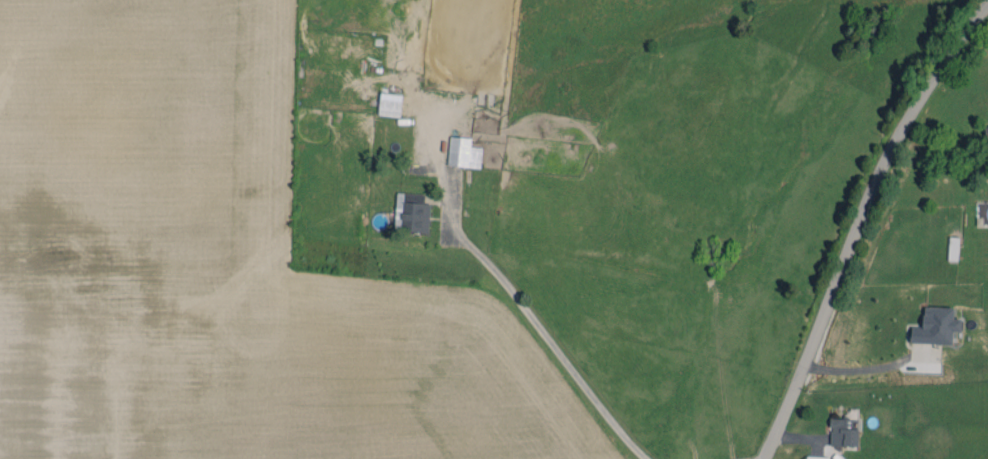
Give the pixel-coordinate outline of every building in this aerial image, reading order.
[(401,116),(402,94),(380,93),(379,115),(401,116)] [(471,137),(449,136),(448,165),(481,167),(482,147),(471,147),(471,137)] [(430,203),(424,203),(425,194),(402,192),(402,210),(396,210),(395,231),(429,232),(430,203)] [(952,344),(953,331),(962,331),(962,319),(954,318),(954,307),(924,306),(923,326),(911,325),(910,342),(952,344)] [(858,446),(859,427),(855,427),(855,418),(831,418),(830,445),(858,446)]
